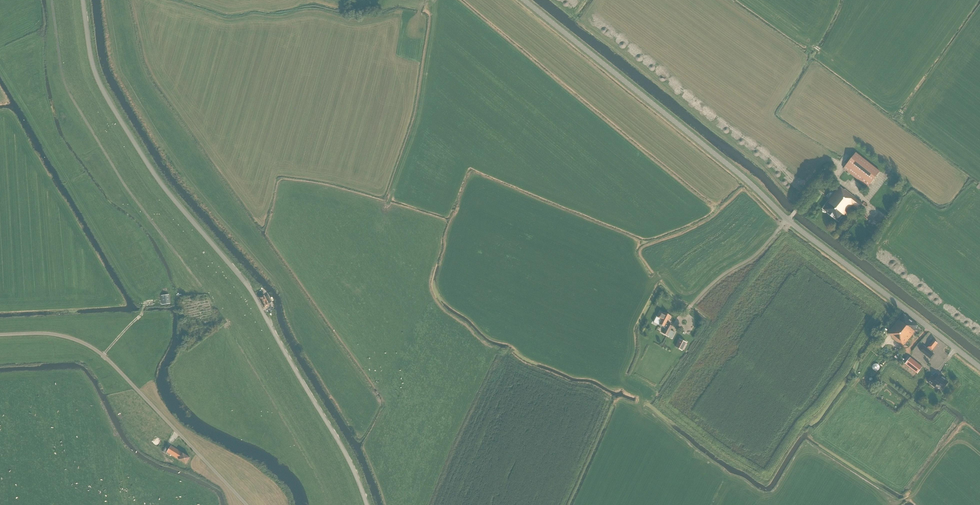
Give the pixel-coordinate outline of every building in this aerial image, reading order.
[(880,171),(856,152),(843,168),(867,187),(880,171)] [(858,209),(862,203),(845,189),(844,190),(840,187),(822,209),(823,210),(823,211),(825,212),(826,212),(839,222),(852,205),(858,209)] [(163,305),(170,304),(169,294),(161,295),(163,305)] [(268,295),(265,297),(265,296),(265,295),(259,298),(264,308),(270,305),(269,304),(268,304),(272,302),(268,295)] [(657,317),(656,317),(653,322),(665,328),(663,333),(667,335),(672,326),(666,323),(670,315),(665,313),(664,314),(660,312),(657,317)] [(916,328),(918,326),(906,316),(906,315),(905,315),(904,315),(904,314),(898,321),(888,333),(892,337),(903,346),(917,329),(916,328)] [(686,343),(679,339),(675,347),(682,350),(686,343)] [(923,346),(920,350),(930,358),(934,353),(931,351),(932,350),(936,345),(938,343),(934,339),(929,345),(927,348),(923,346)] [(917,373),(922,367),(910,357),(905,364),(917,373)] [(949,382),(945,379),(944,379),(939,375),(936,379),(932,376),(928,381),(935,387),(937,384),(943,389),(949,382)] [(186,464),(190,457),(171,445),(166,453),(170,456),(171,454),(186,464)]
